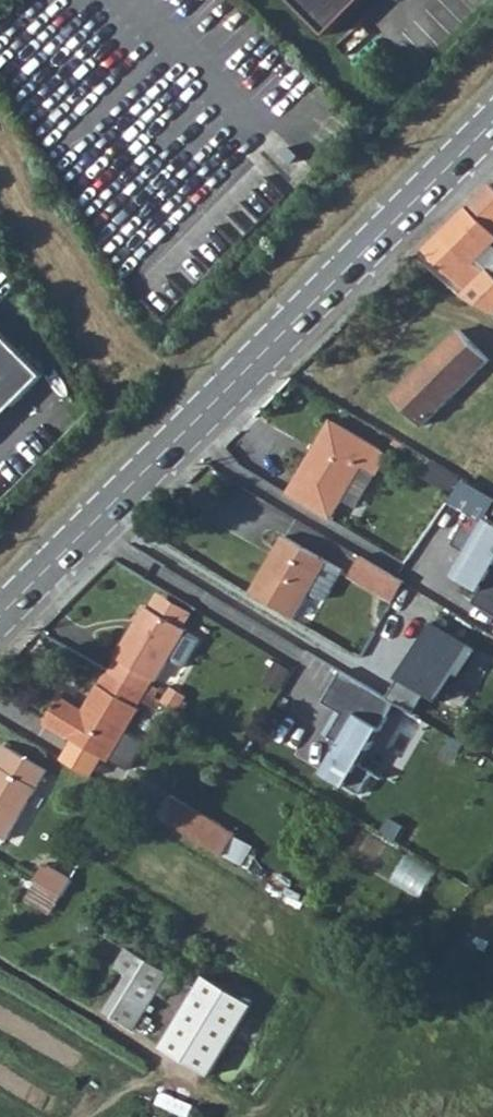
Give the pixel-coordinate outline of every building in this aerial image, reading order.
[(329,39),(368,0),(290,0),(329,39)] [(298,160),(289,150),(281,157),(291,167),(298,160)] [(425,247),(462,286),(476,275),(470,267),(492,243),(492,230),(490,228),(492,225),(492,183),(492,182),(425,247)] [(456,293),(492,315),(492,276),(485,268),(476,275),(462,286),(456,293)] [(45,374),(0,330),(0,420),(45,374)] [(460,330),(394,394),(423,424),(489,360),(460,330)] [(333,419),(289,491),(333,516),(345,495),(365,462),(375,444),(333,419)] [(388,452),(375,444),(365,462),(378,470),(388,452)] [(429,460),(420,477),(449,493),(458,477),(429,460)] [(358,503),(378,470),(365,462),(345,495),(358,503)] [(480,514),(449,572),(476,587),(470,600),(492,612),(492,520),(492,522),(480,514)] [(285,533),(252,590),(296,616),(313,585),(329,559),(285,533)] [(395,599),(406,581),(362,554),(351,572),(395,599)] [(343,567),(329,559),(313,585),(328,594),(343,567)] [(151,604),(185,624),(194,609),(160,589),(151,604)] [(121,655),(111,671),(145,691),(155,675),(158,677),(171,654),(185,663),(201,636),(187,627),(188,626),(185,624),(151,604),(148,602),(117,653),(121,655)] [(476,649),(434,624),(389,696),(398,702),(416,712),(429,692),(442,700),(457,671),(464,676),(476,649)] [(138,703),(145,691),(111,671),(104,682),(101,681),(84,709),(80,716),(72,712),(77,705),(60,695),(45,719),(69,733),(75,736),(103,753),(110,757),(111,756),(123,735),(141,705),(138,703)] [(389,696),(344,671),(326,702),(346,713),(332,736),(341,741),(324,772),(362,794),(375,771),(363,764),(398,702),(389,696)] [(84,709),(77,705),(72,712),(80,716),(84,709)] [(111,756),(123,763),(125,758),(136,743),(123,735),(111,756)] [(1,736),(0,737),(0,829),(6,833),(47,765),(1,736)] [(75,736),(64,755),(92,773),(103,753),(75,736)] [(125,758),(123,763),(131,768),(134,763),(125,758)] [(172,787),(157,811),(195,834),(222,850),(236,826),(172,787)] [(394,801),(378,823),(406,840),(420,816),(394,801)] [(44,858),(34,874),(61,890),(70,874),(44,858)] [(166,966),(125,941),(113,960),(126,968),(134,972),(111,1010),(133,1022),(166,966)] [(134,972),(126,968),(104,1005),(111,1010),(134,972)] [(249,1004),(198,973),(157,1043),(210,1075),(249,1004)]
